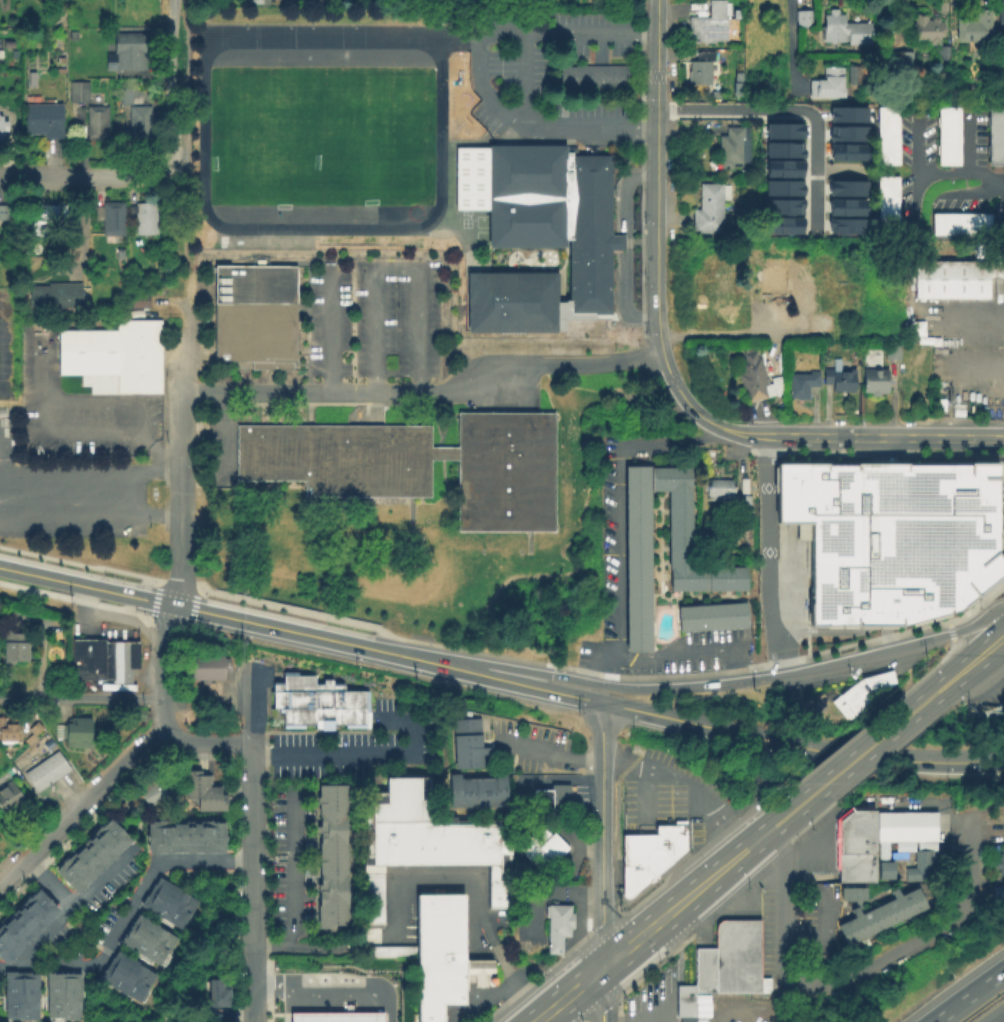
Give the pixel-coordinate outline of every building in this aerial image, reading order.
[(688,44),(687,18),(707,17),(707,0),(725,0),(725,5),(729,5),(730,17),(723,17),(723,22),(733,21),(733,11),(740,11),(741,22),(736,22),(736,43),(688,44)] [(873,44),(849,44),(849,35),(842,35),(842,43),(822,44),(821,16),(828,15),(828,10),(836,9),(836,15),(845,15),(845,24),(873,23),(873,44)] [(992,43),(956,43),(955,19),(968,18),(968,23),(975,23),(975,10),(992,9),(992,43)] [(996,10),(1003,10),(1003,26),(996,26),(996,10)] [(810,11),(809,29),(794,29),(795,11),(810,11)] [(943,45),(913,45),(912,15),(926,15),(926,21),(943,21),(943,45)] [(147,72),(105,71),(105,55),(113,55),(113,34),(148,34),(147,72)] [(688,86),(687,62),(695,62),(694,52),(714,51),(714,63),(710,63),(710,86),(688,86)] [(911,53),(910,68),(892,67),(892,52),(911,53)] [(629,64),(629,88),(561,89),(561,64),(629,64)] [(844,99),(808,100),(808,81),(823,81),(822,64),(844,64),(844,99)] [(87,104),(68,104),(68,83),(87,83),(87,104)] [(119,106),(119,90),(130,90),(130,106),(119,106)] [(62,141),(43,141),(43,135),(24,135),(23,106),(62,105),(62,141)] [(864,106),(864,122),(826,121),(826,106),(864,106)] [(86,141),(85,108),(107,108),(107,141),(86,141)] [(898,167),(878,167),(876,109),(897,108),(898,167)] [(960,166),(938,166),(938,108),(959,108),(960,166)] [(987,108),(1003,108),(1003,166),(988,166),(987,108)] [(128,138),(128,109),(149,109),(149,137),(128,138)] [(763,122),(763,137),(801,138),(802,123),(763,122)] [(864,125),(864,140),(826,140),(826,125),(864,125)] [(749,164),(732,164),(732,172),(720,172),(720,160),(717,160),(717,136),(723,136),(723,128),(748,128),(749,164)] [(763,141),(763,156),(801,157),(801,141),(763,141)] [(827,143),(863,144),(863,160),(826,159),(827,143)] [(487,146),(565,146),(565,154),(571,154),(571,156),(611,156),(611,237),(620,237),(624,237),(624,252),(620,252),(611,252),(612,316),(594,316),(594,322),(564,322),(564,333),(556,333),(556,334),(465,335),(465,274),(557,274),(557,296),(555,296),(555,304),(564,304),(564,302),(568,302),(568,241),(565,241),(565,249),(488,249),(488,212),(456,212),(456,150),(487,150),(487,146)] [(763,160),(763,176),(802,176),(802,161),(763,160)] [(763,179),(763,194),(801,195),(801,179),(763,179)] [(864,180),(864,195),(826,195),(826,179),(864,180)] [(898,179),(899,226),(878,226),(877,179),(898,179)] [(721,208),(698,208),(698,182),(727,182),(727,199),(721,199),(721,208)] [(762,198),(762,213),(800,214),(800,198),(762,198)] [(825,198),(825,214),(863,214),(863,198),(825,198)] [(122,236),(101,237),(101,204),(122,204),(122,236)] [(134,237),(134,205),(156,204),(156,236),(134,237)] [(12,222),(0,222),(0,207),(13,208),(12,222)] [(66,207),(66,230),(28,230),(28,207),(66,207)] [(698,208),(721,208),(721,231),(692,231),(691,208),(698,208)] [(995,215),(995,239),(932,239),(932,215),(995,215)] [(762,217),(762,232),(800,233),(800,217),(762,217)] [(826,217),(826,232),(863,233),(863,218),(826,217)] [(814,312),(794,312),(794,303),(780,303),(780,308),(772,308),(772,302),(752,302),(752,267),(761,267),(761,257),(789,257),(790,269),(795,269),(796,287),(814,287),(814,312)] [(914,261),(1003,262),(1003,279),(990,279),(989,302),(933,301),(933,308),(919,308),(919,299),(914,299),(914,261)] [(297,364),(291,364),(291,372),(250,372),(250,364),(214,364),(214,267),(297,267),(297,364)] [(81,311),(29,312),(29,286),(80,285),(81,311)] [(151,295),(151,310),(129,310),(129,296),(151,295)] [(161,396),(90,397),(90,388),(81,388),(81,377),(57,377),(57,323),(160,321),(161,396)] [(899,362),(885,362),(885,346),(899,346),(899,362)] [(781,396),(745,406),(734,363),(742,361),(740,355),(757,351),(767,387),(771,386),(770,381),(781,378),(781,396)] [(855,394),(831,394),(831,388),(824,388),(824,369),(855,370),(855,394)] [(888,370),(888,395),(880,394),(880,400),(871,400),(871,394),(863,394),(864,370),(888,370)] [(819,388),(807,389),(807,402),(788,402),(788,377),(808,376),(808,372),(819,372),(819,388)] [(945,400),(945,414),(934,414),(934,400),(945,400)] [(234,428),(234,482),(302,482),(303,499),(430,498),(430,461),(457,461),(457,532),(554,532),(553,414),(456,415),(456,447),(430,447),(429,426),(234,428)] [(999,556),(1003,563),(1003,576),(958,610),(907,625),(889,625),(861,625),(810,625),(810,522),(775,521),(775,462),(892,463),(1000,463),(1000,483),(999,533),(999,556)] [(652,654),(627,654),(626,468),(690,468),(691,566),(739,566),(739,593),(669,593),(668,492),(651,492),(652,654)] [(733,482),(733,495),(748,495),(747,517),(732,516),(732,504),(705,503),(706,481),(733,482)] [(680,634),(678,609),(747,603),(749,629),(680,634)] [(3,660),(3,631),(27,631),(27,661),(3,660)] [(71,678),(71,638),(87,638),(103,638),(103,640),(139,640),(139,667),(132,667),(132,683),(112,683),(112,678),(71,678)] [(204,686),(200,686),(200,681),(183,681),(184,656),(205,656),(204,686)] [(230,675),(223,675),(223,681),(209,681),(209,686),(204,686),(205,656),(224,657),(224,661),(230,661),(230,675)] [(367,728),(344,729),(343,723),(332,723),(332,731),(320,731),(320,728),(313,728),(313,724),(302,724),(302,728),(281,729),(281,713),(277,713),(277,707),(270,707),(270,681),(281,681),(280,670),(295,670),(295,675),(313,674),(313,683),(321,683),(321,678),(331,678),(331,683),(344,683),(344,690),(367,689),(367,728)] [(896,685),(847,724),(831,703),(860,680),(892,670),(896,685)] [(145,707),(145,720),(133,720),(133,707),(145,707)] [(15,739),(0,739),(0,715),(7,715),(7,722),(15,722),(15,739)] [(89,746),(64,746),(64,737),(54,737),(54,723),(65,724),(65,721),(69,721),(69,715),(89,715),(89,746)] [(493,769),(455,771),(451,721),(479,719),(481,750),(492,749),(493,769)] [(69,767),(35,791),(22,772),(56,749),(69,767)] [(177,775),(164,775),(164,757),(177,757),(177,775)] [(197,797),(183,797),(183,768),(201,768),(201,774),(208,774),(208,784),(197,797)] [(178,793),(148,810),(135,787),(157,774),(165,787),(172,783),(178,793)] [(506,774),(507,809),(449,811),(448,776),(459,776),(460,782),(494,781),(494,775),(506,774)] [(3,813),(0,809),(0,785),(8,779),(23,797),(3,813)] [(384,926),(365,926),(363,795),(385,794),(385,780),(429,779),(430,827),(510,825),(511,911),(488,912),(487,867),(383,869),(384,926)] [(197,797),(208,784),(220,784),(220,793),(226,793),(226,810),(197,810),(197,797)] [(532,791),(549,792),(549,786),(570,786),(570,812),(532,812),(532,791)] [(332,936),(317,937),(316,788),(346,788),(347,926),(332,926),(332,936)] [(851,809),(876,809),(876,884),(839,884),(839,872),(836,872),(836,821),(851,809)] [(938,843),(931,843),(931,850),(911,850),(911,844),(878,844),(878,814),(938,813),(938,843)] [(118,850),(96,827),(108,816),(129,839),(118,850)] [(210,818),(210,852),(194,852),(194,819),(210,818)] [(210,852),(210,818),(225,818),(226,852),(210,852)] [(163,819),(163,852),(147,852),(147,819),(163,819)] [(179,852),(163,852),(163,819),(178,819),(179,852)] [(194,819),(194,852),(179,852),(178,819),(194,819)] [(622,854),(621,838),(656,837),(656,828),(673,828),(673,822),(685,822),(686,852),(622,854)] [(96,827),(118,850),(107,860),(85,837),(96,827)] [(515,850),(540,827),(550,838),(556,833),(573,851),(554,868),(548,862),(536,873),(515,850)] [(107,860),(96,871),(74,848),(85,837),(107,860)] [(63,858),(74,848),(96,871),(84,882),(63,858)] [(878,861),(878,848),(885,848),(885,854),(889,854),(889,861),(878,861)] [(1002,851),(1003,851),(1003,877),(1000,877),(1000,871),(995,871),(995,862),(999,862),(999,855),(1002,855),(1002,851)] [(622,897),(622,854),(686,852),(632,897),(626,900),(622,897)] [(906,883),(905,870),(915,870),(914,853),(933,853),(934,882),(906,883)] [(84,882),(73,892),(51,869),(63,858),(84,882)] [(895,880),(880,881),(879,865),(894,864),(895,880)] [(150,886),(156,876),(198,900),(192,910),(150,886)] [(23,896),(34,885),(57,908),(47,919),(23,896)] [(192,910),(187,919),(145,896),(150,886),(192,910)] [(994,887),(1003,887),(1003,905),(993,905),(994,887)] [(920,889),(930,909),(850,950),(839,927),(854,919),(851,913),(860,908),(864,916),(895,901),(892,894),(898,891),(902,898),(920,889)] [(842,890),(870,890),(870,905),(841,905),(842,890)] [(36,929),(13,906),(23,896),(47,919),(36,929)] [(145,896),(187,919),(181,929),(139,905),(145,896)] [(444,1006),(444,1021),(418,1021),(417,959),(359,959),(359,948),(417,947),(417,897),(465,896),(465,960),(495,960),(495,988),(474,988),(474,984),(466,984),(466,1006),(444,1006)] [(26,940),(2,917),(13,906),(36,929),(26,940)] [(569,939),(562,939),(562,956),(546,956),(546,920),(543,920),(544,909),(547,909),(547,906),(569,906),(569,914),(573,914),(572,931),(569,931),(569,939)] [(171,947),(128,922),(134,912),(177,937),(171,947)] [(15,951),(0,936),(0,919),(2,917),(26,940),(15,951)] [(128,922),(171,947),(166,957),(123,932),(128,922)] [(722,922),(760,922),(760,979),(771,979),(771,994),(695,995),(695,986),(694,950),(715,950),(715,930),(716,926),(718,924),(722,922)] [(166,957),(160,967),(117,942),(123,932),(166,957)] [(4,961),(0,957),(0,936),(15,951),(4,961)] [(149,982),(107,958),(113,948),(155,972),(149,982)] [(107,958),(149,982),(144,991),(102,968),(107,958)] [(144,991),(138,1001),(96,977),(102,968),(144,991)] [(14,1017),(3,1017),(3,971),(14,971),(14,1017)] [(26,1017),(14,1017),(14,971),(26,971),(26,1017)] [(26,971),(37,971),(37,1017),(26,1017),(26,971)] [(57,1017),(45,1017),(45,972),(56,971),(57,1017)] [(68,1017),(57,1017),(56,971),(68,971),(68,1017)] [(68,971),(79,971),(80,1017),(68,1017),(68,971)] [(229,1006),(207,1006),(206,978),(229,978),(229,1006)] [(695,995),(695,1021),(680,1021),(680,1018),(675,1018),(675,986),(695,986),(695,995)] [(382,1011),(382,1021),(288,1021),(288,1012),(382,1011)]
